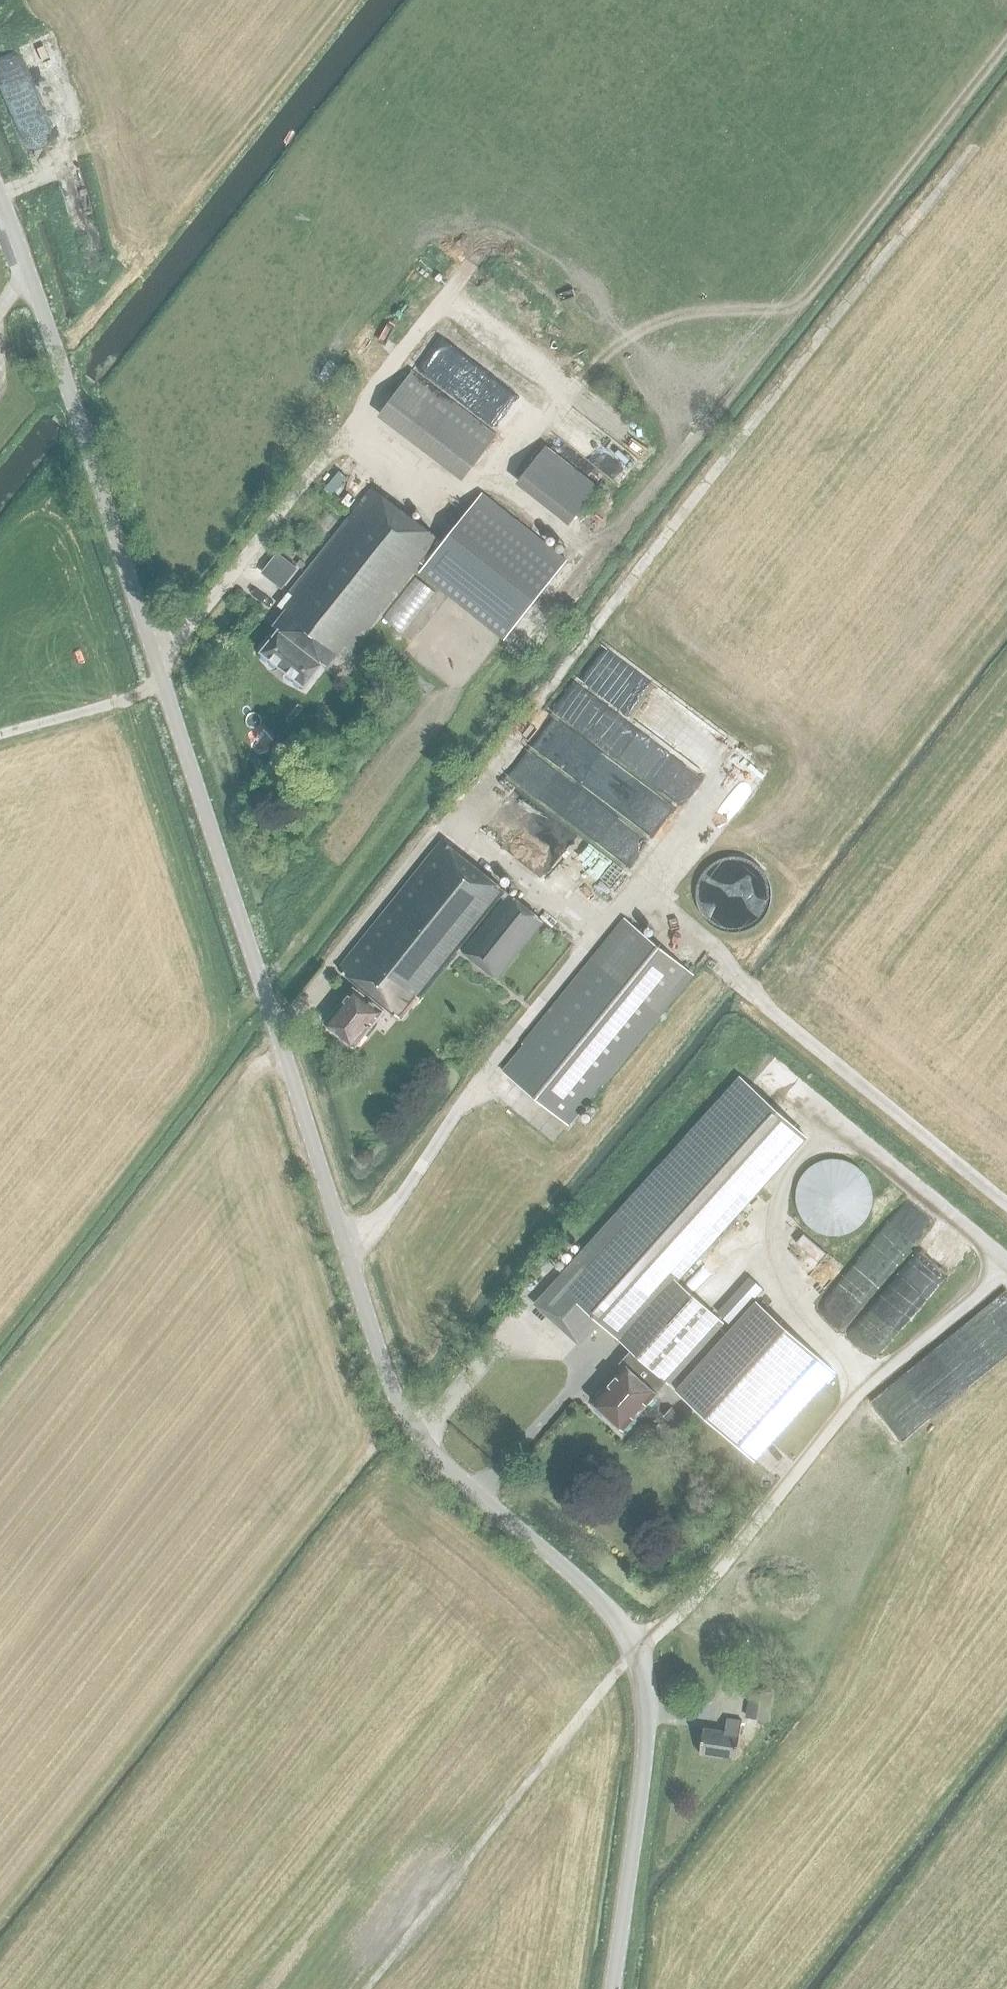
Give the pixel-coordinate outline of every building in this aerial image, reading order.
[(496,436),(412,372),(388,403),(472,468),(496,436)] [(572,522),(602,484),(549,442),(518,480),(572,522)] [(442,541),(371,486),(279,603),(286,609),(273,626),(279,630),(262,651),(306,685),(324,662),(328,665),(345,644),(351,648),(420,561),(424,564),(419,570),(505,638),(566,560),(480,492),(442,541)] [(284,586),(300,565),(280,549),(263,570),(284,586)] [(639,764),(654,741),(596,702),(584,720),(569,710),(566,714),(639,764)] [(561,821),(641,867),(658,837),(579,791),(561,821)] [(396,1016),(396,1020),(397,1021),(401,1020),(405,1016),(403,1014),(498,896),(500,898),(458,950),(496,980),(543,921),(443,841),(339,971),(359,987),(356,991),(354,989),(325,1025),(355,1049),(387,1009),(396,1016)] [(579,882),(601,899),(618,878),(596,860),(579,882)] [(625,920),(502,1072),(569,1125),(588,1101),(601,1086),(602,1087),(692,974),(691,973),(625,920)] [(596,1405),(614,1422),(624,1431),(637,1417),(667,1385),(668,1386),(726,1323),(679,1279),(705,1250),(809,1138),(742,1075),(638,1188),(541,1292),(533,1301),(580,1344),(600,1322),(630,1350),(620,1360),(629,1369),(596,1405)] [(882,1177),(817,1154),(795,1215),(860,1238),(882,1177)] [(554,1266),(547,1260),(540,1268),(546,1274),(554,1266)] [(756,1302),(676,1392),(735,1445),(754,1462),(835,1373),(816,1356),(756,1302)] [(663,1417),(678,1430),(686,1421),(672,1408),(663,1417)] [(772,1692),(749,1689),(745,1717),(767,1720),(772,1692)] [(699,1757),(735,1762),(740,1726),(724,1724),(722,1736),(702,1733),(699,1757)]
